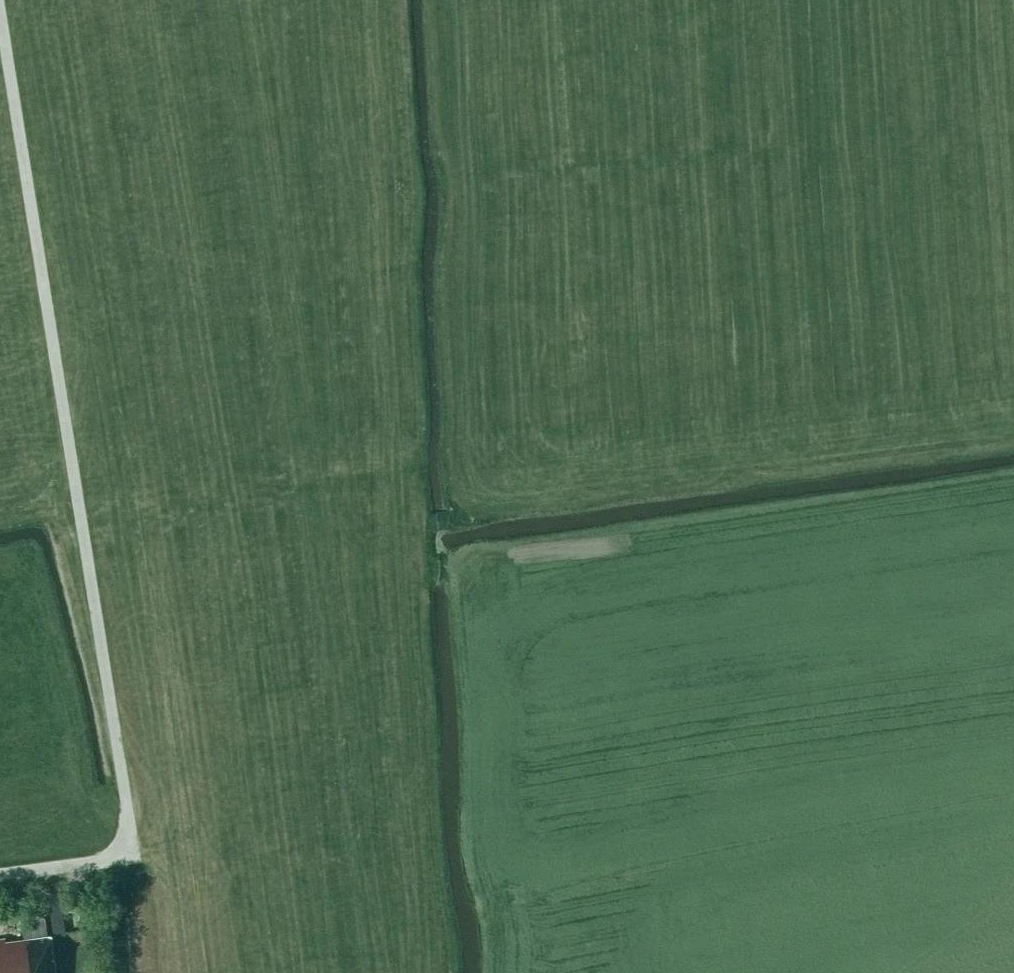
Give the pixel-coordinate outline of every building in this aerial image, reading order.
[(46,918),(21,921),(24,941),(48,938),(46,918)] [(51,938),(24,941),(6,944),(5,940),(0,941),(0,972),(56,972),(51,938)]
